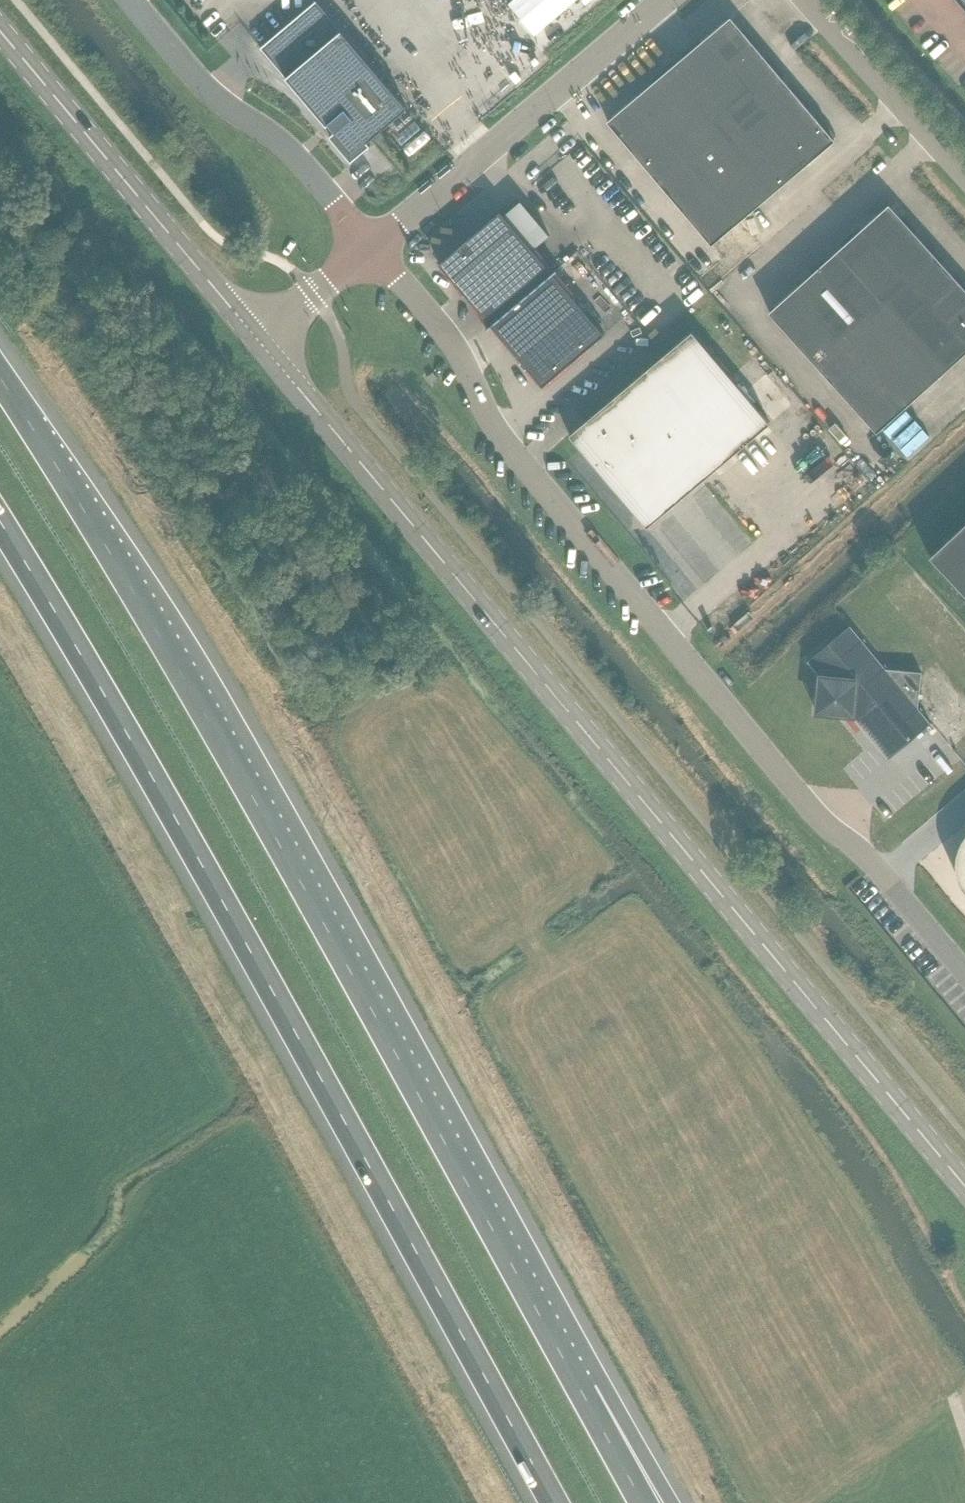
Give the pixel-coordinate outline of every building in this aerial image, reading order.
[(316,1),(260,48),(326,126),(329,124),(335,131),(329,136),(351,161),(370,145),(368,142),(407,108),(316,1)] [(745,35),(730,18),(697,45),(695,42),(683,52),(686,55),(667,71),(664,68),(653,78),(655,81),(608,121),(712,244),(833,141),(831,139),(835,136),(826,125),(822,127),(805,107),(808,105),(799,93),(795,96),(779,77),(783,74),(774,63),(770,65),(754,47),(757,44),(747,33),(745,35)] [(769,313),(877,432),(964,353),(964,289),(889,204),(769,313)] [(542,386),(604,334),(501,211),(439,263),(542,386)] [(694,328),(572,432),(636,508),(665,510),(771,420),(694,328)] [(887,440),(910,461),(930,439),(906,418),(887,440)] [(931,557),(964,594),(964,525),(931,557)] [(886,669),(851,626),(808,661),(821,676),(817,712),(853,716),(889,759),(931,724),(919,708),(922,673),(886,669)]
